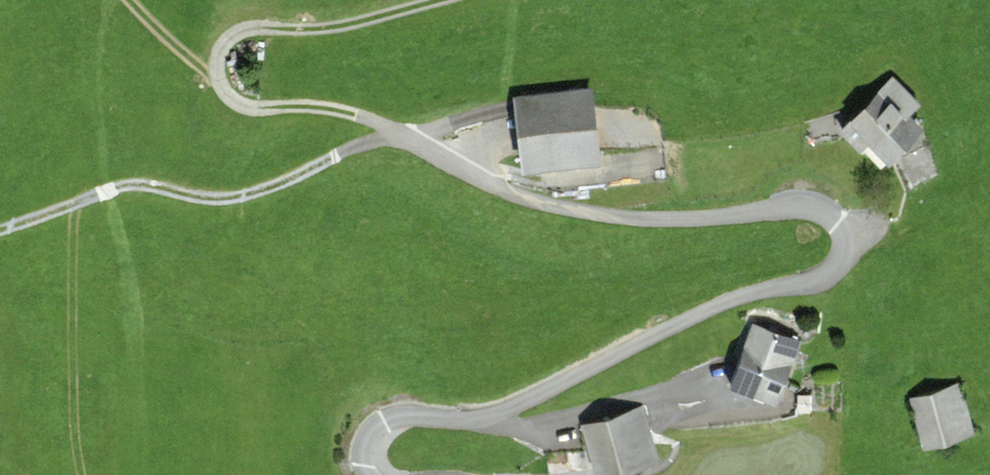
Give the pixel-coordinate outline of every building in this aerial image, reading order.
[(891,75),(842,124),(882,163),(931,113),(891,75)] [(588,90),(515,95),(520,170),(593,165),(588,90)] [(803,339),(754,323),(734,383),(783,399),(803,339)] [(961,387),(911,402),(925,449),(975,433),(961,387)] [(580,425),(596,474),(597,474),(662,454),(646,404),(580,425)]
